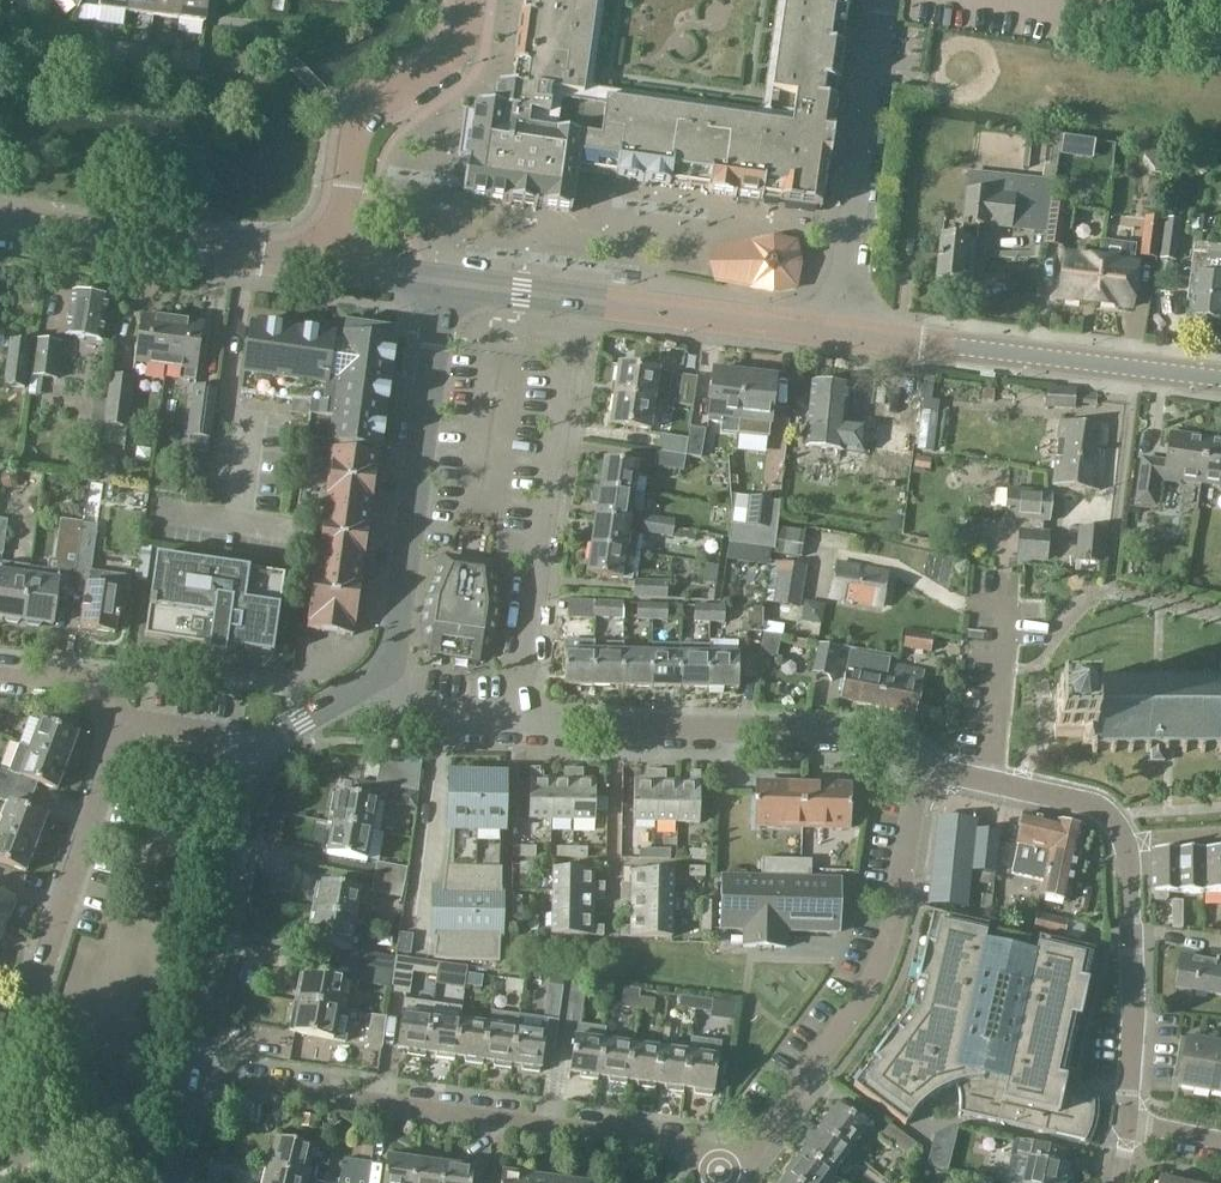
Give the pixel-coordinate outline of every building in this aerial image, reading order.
[(77,11),(83,0),(69,0),(77,11)] [(126,12),(128,0),(100,0),(99,8),(126,12)] [(152,15),(154,0),(128,0),(126,12),(152,15)] [(152,15),(177,18),(180,0),(154,0),(152,15)] [(177,18),(204,22),(207,0),(180,0),(177,18)] [(282,12),(284,0),(271,0),(270,10),(282,12)] [(521,17),(520,16),(513,66),(514,66),(511,87),(497,85),(494,109),(476,107),(475,113),(465,111),(458,156),(469,158),(468,163),(466,163),(462,197),(507,203),(507,204),(536,208),(536,207),(542,208),(541,209),(570,213),(576,172),(615,177),(614,179),(669,186),(669,185),(707,190),(707,193),(735,197),(735,196),(761,199),(762,198),(779,200),(779,202),(821,208),(827,163),(829,163),(834,126),(832,126),(836,102),(834,102),(836,85),(838,85),(843,47),(841,47),(846,12),(848,12),(850,0),(524,0),(521,17)] [(51,25),(41,36),(51,46),(61,35),(51,25)] [(96,41),(93,59),(104,60),(106,42),(96,41)] [(122,44),(119,62),(130,64),(132,46),(122,44)] [(147,48),(145,66),(155,67),(158,49),(147,48)] [(197,73),(200,56),(173,52),(171,69),(197,73)] [(1062,137),(1060,155),(1073,157),(1076,139),(1062,137)] [(1040,149),(1039,163),(1044,164),(1046,164),(1048,164),(1050,154),(1050,150),(1042,149),(1040,149)] [(979,227),(1046,234),(1049,204),(1050,204),(1054,181),(967,172),(960,234),(956,233),(956,238),(940,236),(935,285),(964,288),(964,285),(972,286),(979,227)] [(1066,207),(1049,204),(1046,234),(1044,242),(1061,245),(1066,207)] [(1160,220),(1144,217),(1140,255),(1156,258),(1160,220)] [(1178,234),(1166,233),(1162,259),(1174,261),(1178,234)] [(799,266),(796,243),(773,238),(716,249),(716,281),(773,292),(796,288),(799,266)] [(1220,318),(1220,252),(1195,249),(1189,314),(1193,315),(1195,318),(1202,318),(1205,316),(1220,318)] [(1059,298),(1094,303),(1100,260),(1064,255),(1059,298)] [(1130,308),(1135,265),(1100,260),(1094,303),(1130,308)] [(73,293),(65,335),(101,341),(108,299),(73,293)] [(151,364),(166,366),(172,320),(141,316),(135,362),(151,364)] [(186,322),(172,320),(166,366),(185,369),(183,379),(195,380),(203,325),(201,325),(200,319),(189,318),(186,322)] [(250,325),(240,393),(292,400),(310,402),(308,416),(307,425),(307,426),(306,435),(305,436),(305,438),(307,439),(302,475),(301,475),(301,477),(302,477),(300,490),(299,490),(299,491),(300,491),(298,504),(297,504),(297,506),(299,506),(312,508),(313,508),(324,509),(322,522),(321,523),(322,523),(320,536),(319,538),(320,538),(318,550),(318,552),(316,564),(316,566),(314,579),(313,579),(311,592),(310,592),(310,594),(311,594),(307,622),(308,622),(307,629),(352,635),(353,628),(354,628),(358,601),(359,599),(358,599),(360,586),(359,585),(360,572),(361,572),(361,570),(362,557),(364,557),(366,544),(367,542),(366,542),(368,529),(366,529),(368,515),(369,515),(369,513),(368,513),(370,500),(372,500),(374,487),(374,485),(376,472),(374,472),(376,459),(377,459),(378,451),(379,451),(389,377),(391,364),(397,365),(399,353),(393,352),(394,343),(395,343),(396,338),(397,330),(396,330),(345,323),(343,335),(344,336),(344,338),(344,341),(334,340),(334,337),(250,325)] [(34,340),(29,376),(57,380),(62,343),(34,340)] [(25,389),(31,344),(8,341),(2,385),(25,389)] [(617,364),(613,394),(614,395),(654,401),(668,403),(672,374),(660,372),(660,370),(617,364)] [(738,420),(738,419),(743,373),(713,370),(707,421),(722,423),(723,418),(738,420)] [(743,373),(738,419),(738,420),(756,422),(755,427),(770,428),(776,377),(743,373)] [(111,375),(104,424),(126,427),(133,378),(111,375)] [(682,375),(677,404),(692,406),(697,377),(682,375)] [(848,386),(813,383),(808,426),(823,427),(821,445),(863,449),(865,425),(844,423),(848,386)] [(187,451),(207,454),(216,389),(194,386),(187,436),(189,436),(187,451)] [(1074,390),(1047,387),(1047,405),(1073,407),(1074,390)] [(993,390),(984,389),(983,401),(993,402),(993,390)] [(650,428),(654,401),(614,395),(610,422),(650,428)] [(938,400),(925,399),(923,410),(937,411),(938,400)] [(913,418),(887,415),(880,462),(906,465),(913,418)] [(1059,420),(1051,485),(1098,490),(1105,425),(1059,420)] [(687,427),(686,439),(683,454),(699,457),(703,429),(687,427)] [(1156,479),(1198,485),(1205,440),(1168,434),(1164,462),(1140,459),(1134,502),(1153,505),(1156,479)] [(656,451),(683,454),(686,439),(658,435),(656,451)] [(1205,440),(1198,485),(1220,488),(1220,442),(1205,440)] [(681,470),(683,454),(656,451),(654,466),(681,470)] [(931,459),(915,457),(913,468),(929,470),(931,459)] [(604,458),(600,486),(633,491),(637,463),(604,458)] [(643,493),(633,491),(600,486),(595,515),(629,520),(630,511),(640,513),(643,493)] [(1029,518),(1028,529),(1016,528),(1014,556),(1043,558),(1045,530),(1038,530),(1039,519),(1049,520),(1050,512),(1058,513),(1059,502),(1052,501),(1052,492),(1008,487),(1004,515),(1029,518)] [(729,538),(728,544),(771,550),(774,550),(777,528),(778,515),(779,503),(771,502),(771,500),(748,497),(745,526),(731,524),(729,538)] [(595,515),(591,543),(634,549),(636,535),(626,534),(629,520),(595,515)] [(641,530),(656,532),(659,517),(644,515),(641,530)] [(674,520),(659,517),(656,532),(671,534),(674,520)] [(30,568),(23,619),(25,620),(27,626),(39,627),(42,622),(52,624),(56,595),(56,594),(59,574),(74,576),(76,563),(82,525),(82,523),(60,520),(54,559),(49,559),(47,569),(47,570),(30,568)] [(82,525),(76,563),(92,565),(97,527),(82,525)] [(953,543),(970,545),(971,530),(971,527),(955,526),(953,543)] [(1105,529),(1079,527),(1076,560),(1102,562),(1105,529)] [(777,528),(774,550),(773,554),(801,558),(804,532),(777,528)] [(629,579),(634,549),(591,543),(587,573),(629,579)] [(273,655),(276,632),(282,593),(285,574),(153,555),(141,636),(273,655)] [(500,609),(494,563),(443,556),(424,599),(420,627),(429,657),(479,664),(496,638),(500,609)] [(799,605),(806,566),(781,562),(775,601),(799,605)] [(0,566),(0,616),(4,617),(6,621),(17,622),(20,619),(23,619),(30,568),(0,563),(0,566)] [(836,563),(831,597),(883,606),(889,572),(836,563)] [(83,610),(81,628),(114,633),(117,616),(118,604),(126,605),(130,578),(91,572),(89,572),(85,599),(85,600),(83,610)] [(633,598),(666,599),(667,582),(634,581),(633,598)] [(594,617),(594,600),(568,599),(567,616),(594,617)] [(622,601),(594,600),(594,617),(621,618),(622,601)] [(636,620),(652,620),(652,604),(637,603),(636,620)] [(667,604),(652,604),(652,620),(667,621),(667,604)] [(694,622),(708,622),(708,605),(694,605),(694,622)] [(723,605),(708,605),(708,622),(723,622),(723,605)] [(747,606),(747,632),(764,632),(764,606),(747,606)] [(903,633),(901,648),(929,651),(930,636),(903,633)] [(563,683),(593,683),(593,641),(564,640),(563,683)] [(593,683),(622,684),(623,650),(623,641),(593,641),(593,683)] [(837,648),(821,645),(815,672),(832,675),(837,648)] [(622,684),(651,685),(651,651),(623,650),(622,684)] [(680,652),(651,651),(651,685),(679,685),(680,652)] [(888,663),(889,663),(890,659),(850,651),(845,670),(839,697),(875,705),(880,678),(885,679),(888,663)] [(679,685),(708,686),(708,652),(680,652),(679,685)] [(738,653),(708,652),(708,686),(737,687),(738,653)] [(885,679),(880,678),(875,705),(915,714),(924,670),(889,663),(888,663),(885,679)] [(1219,671),(1219,683),(1204,683),(1204,678),(1200,678),(1200,683),(1186,682),(1186,678),(1182,678),(1182,682),(1168,682),(1168,678),(1164,678),(1164,682),(1150,682),(1150,678),(1146,678),(1146,682),(1132,682),(1132,678),(1128,678),(1128,682),(1114,682),(1114,678),(1110,678),(1110,682),(1095,682),(1095,678),(1092,678),(1092,685),(1082,685),(1082,695),(1055,695),(1054,736),(1082,736),(1082,745),(1092,745),(1092,753),(1096,753),(1096,749),(1110,749),(1110,753),(1114,753),(1114,749),(1128,749),(1128,753),(1132,753),(1132,749),(1146,749),(1146,753),(1150,753),(1150,763),(1163,763),(1163,753),(1168,753),(1168,749),(1182,749),(1182,753),(1186,753),(1186,749),(1200,749),(1200,753),(1204,753),(1204,749),(1220,749),(1220,753),(1220,671),(1219,671)] [(41,720),(31,747),(69,761),(79,734),(41,720)] [(9,770),(16,773),(21,774),(21,775),(58,789),(69,761),(31,747),(30,749),(19,745),(9,770)] [(11,787),(16,773),(9,770),(0,767),(0,782),(11,787)] [(528,768),(527,819),(550,820),(550,779),(538,779),(538,768),(528,768)] [(550,820),(571,820),(572,769),(563,768),(562,779),(550,779),(550,820)] [(581,769),(572,769),(571,820),(593,820),(594,780),(581,780),(581,769)] [(631,821),(654,822),(655,770),(645,770),(645,781),(632,781),(631,821)] [(664,770),(655,770),(654,822),(677,822),(678,781),(664,781),(664,770)] [(688,782),(678,781),(677,822),(697,822),(698,771),(689,771),(688,782)] [(498,960),(502,779),(448,777),(446,812),(451,822),(441,900),(434,900),(434,939),(437,939),(435,957),(498,960)] [(333,811),(331,821),(372,828),(377,799),(414,806),(416,791),(354,780),(351,794),(337,791),(337,793),(333,793),(329,811),(333,811)] [(11,787),(0,782),(0,799),(6,801),(11,787)] [(754,825),(803,826),(804,784),(756,783),(754,825)] [(804,784),(803,826),(848,828),(849,785),(804,784)] [(0,830),(37,844),(48,816),(10,802),(0,830)] [(1011,872),(1044,880),(1051,849),(1048,848),(1055,820),(1023,813),(1016,845),(1017,845),(1011,872)] [(937,817),(930,879),(927,903),(966,908),(970,870),(994,873),(998,833),(975,830),(976,821),(937,817)] [(1051,849),(1044,880),(1040,894),(1066,900),(1082,830),(1083,827),(1055,820),(1048,848),(1051,849)] [(366,860),(372,828),(331,821),(329,832),(325,831),(322,849),(326,850),(325,852),(366,860)] [(37,844),(0,830),(0,861),(27,871),(37,844)] [(631,850),(631,838),(619,837),(619,858),(634,858),(635,850),(631,850)] [(520,847),(519,856),(520,857),(535,857),(535,847),(520,847)] [(555,857),(571,857),(571,847),(555,847),(555,857)] [(585,848),(571,847),(571,857),(585,857),(585,848)] [(638,858),(653,859),(654,849),(638,849),(638,858)] [(668,849),(654,849),(653,859),(668,859),(668,849)] [(703,860),(703,851),(689,851),(689,859),(703,860)] [(1166,894),(1176,894),(1176,851),(1174,851),(1174,857),(1167,857),(1167,851),(1150,851),(1150,894),(1153,894),(1153,899),(1155,901),(1164,901),(1166,899),(1166,894)] [(1176,894),(1202,894),(1202,851),(1186,851),(1186,857),(1179,857),(1179,851),(1176,851),(1176,894)] [(1202,851),(1202,894),(1220,894),(1220,857),(1219,857),(1219,851),(1202,851)] [(810,878),(811,859),(761,858),(760,877),(721,876),(720,928),(743,929),(743,946),(785,947),(785,930),(838,932),(839,879),(810,878)] [(376,862),(373,875),(403,881),(406,867),(376,862)] [(519,864),(519,872),(534,873),(534,864),(519,864)] [(689,868),(688,877),(704,877),(704,868),(689,868)] [(552,869),(551,891),(603,892),(603,883),(592,882),(592,869),(552,869)] [(619,883),(619,893),(671,894),(671,871),(631,870),(630,883),(619,883)] [(401,895),(403,881),(373,875),(370,890),(401,895)] [(316,901),(315,911),(355,918),(360,888),(320,880),(320,882),(316,882),(312,900),(316,901)] [(3,925),(7,915),(11,917),(18,901),(15,900),(15,898),(0,891),(0,923),(3,925)] [(551,891),(551,913),(591,914),(592,901),(603,901),(603,892),(551,891)] [(630,902),(630,915),(670,916),(671,894),(619,893),(619,901),(630,902)] [(512,912),(521,912),(521,898),(512,898),(512,912)] [(700,900),(699,916),(709,916),(709,900),(700,900)] [(1172,901),(1172,914),(1182,914),(1182,901),(1172,901)] [(349,949),(355,918),(315,911),(313,921),(308,920),(305,939),(309,939),(309,941),(349,949)] [(512,913),(512,927),(521,927),(521,913),(512,913)] [(591,926),(591,914),(551,913),(550,935),(602,936),(602,926),(591,926)] [(1019,913),(1016,928),(1031,931),(1034,916),(1019,913)] [(872,1074),(865,1069),(853,1086),(905,1125),(916,1110),(956,1085),(958,1114),(960,1115),(960,1113),(1085,1141),(1094,1100),(1054,1091),(1060,1065),(1068,1067),(1077,1029),(1068,1027),(1071,1015),(1079,1017),(1087,982),(1079,980),(1081,968),(1090,970),(1094,950),(1038,937),(1035,953),(984,942),(988,926),(932,914),(927,934),(936,936),(933,948),(924,946),(917,981),(925,983),(922,995),(914,993),(911,1008),(901,1020),(908,1026),(901,1035),(894,1030),(872,1059),(879,1064),(872,1074)] [(1037,914),(1033,929),(1063,935),(1066,920),(1037,914)] [(1182,928),(1182,914),(1172,914),(1172,928),(1182,928)] [(670,937),(670,916),(630,915),(630,926),(619,926),(618,936),(670,937)] [(709,931),(709,916),(699,916),(699,930),(709,931)] [(398,953),(410,955),(413,935),(401,933),(398,953)] [(364,952),(361,966),(391,971),(394,957),(364,952)] [(1179,960),(1173,991),(1220,999),(1220,994),(1220,955),(1211,953),(1208,965),(1179,960)] [(390,993),(405,995),(410,959),(395,957),(390,993)] [(389,986),(391,971),(361,966),(359,980),(389,986)] [(300,990),(298,1000),(338,1007),(344,977),(303,970),(303,972),(299,971),(296,989),(300,990)] [(483,975),(467,973),(465,984),(481,987),(483,975)] [(507,978),(506,990),(522,992),(524,981),(507,978)] [(565,1024),(577,1026),(580,1025),(586,983),(571,981),(565,1024)] [(637,1010),(639,998),(640,990),(624,988),(621,1008),(637,1010)] [(679,1007),(695,1009),(697,998),(681,996),(679,1007)] [(655,1000),(639,998),(637,1010),(653,1012),(655,1000)] [(713,1000),(697,998),(695,1009),(711,1012),(713,1000)] [(337,1010),(338,1007),(298,1000),(296,1010),(292,1010),(288,1028),(292,1029),(292,1030),(332,1038),(335,1021),(358,1026),(360,1015),(337,1010)] [(404,1001),(397,1048),(408,1049),(408,1053),(426,1055),(426,1052),(427,1052),(433,1005),(404,1001)] [(462,1009),(433,1005),(427,1052),(437,1053),(437,1057),(454,1059),(455,1056),(460,1020),(462,1009)] [(385,1016),(370,1013),(366,1044),(381,1046),(385,1016)] [(490,1013),(489,1024),(484,1060),(494,1061),(494,1065),(511,1067),(512,1064),(517,1028),(519,1017),(490,1013)] [(489,1024),(460,1020),(455,1056),(465,1057),(465,1061),(483,1063),(483,1060),(484,1060),(489,1024)] [(598,1076),(600,1076),(605,1040),(606,1028),(580,1025),(577,1026),(576,1036),(575,1036),(570,1072),(581,1073),(580,1077),(598,1079),(598,1076)] [(546,1032),(517,1028),(512,1064),(523,1065),(522,1069),(540,1071),(540,1068),(542,1068),(546,1032)] [(690,1052),(689,1052),(685,1088),(695,1089),(695,1092),(712,1095),(713,1091),(714,1092),(719,1056),(721,1041),(692,1036),(690,1052)] [(632,1044),(605,1040),(600,1076),(609,1077),(609,1081),(627,1083),(627,1080),(628,1080),(632,1044)] [(1177,1088),(1179,1088),(1210,1093),(1220,1095),(1220,1047),(1218,1047),(1185,1041),(1185,1045),(1179,1076),(1177,1088)] [(632,1044),(628,1080),(638,1081),(637,1085),(655,1087),(656,1084),(661,1048),(632,1044)] [(689,1052),(661,1048),(656,1084),(666,1085),(666,1089),(684,1091),(684,1087),(685,1088),(689,1052)] [(820,1129),(849,1151),(867,1127),(838,1106),(831,1115),(828,1113),(818,1127),(820,1129)] [(315,1129),(317,1118),(302,1115),(300,1126),(315,1129)] [(888,1123),(879,1134),(908,1156),(917,1144),(888,1123)] [(803,1152),(803,1153),(832,1174),(849,1151),(820,1129),(814,1138),(811,1136),(800,1150),(803,1152)] [(270,1147),(265,1167),(316,1179),(319,1165),(327,1167),(332,1151),(326,1149),(276,1137),(273,1148),(270,1147)] [(1066,1164),(1055,1162),(1057,1150),(1029,1144),(1023,1172),(1008,1169),(1005,1182),(1062,1182),(1066,1164)] [(414,1159),(405,1158),(405,1155),(388,1152),(387,1156),(386,1156),(382,1182),(411,1182),(414,1159)] [(786,1176),(795,1182),(842,1182),(832,1174),(803,1153),(796,1161),(794,1159),(783,1173),(786,1175),(786,1176)] [(414,1159),(411,1182),(440,1182),(443,1163),(433,1162),(434,1159),(416,1156),(416,1160),(414,1159)] [(371,1161),(344,1157),(337,1182),(368,1182),(371,1161)] [(473,1168),(462,1166),(462,1163),(445,1160),(444,1164),(443,1163),(440,1182),(471,1182),(473,1168)] [(316,1179),(265,1167),(261,1182),(315,1182),(316,1179)] [(530,1175),(520,1174),(521,1171),(503,1168),(503,1171),(502,1171),(500,1182),(529,1182),(530,1175)] [(559,1179),(549,1178),(549,1175),(532,1172),(531,1175),(530,1175),(529,1182),(558,1182),(559,1179)]
